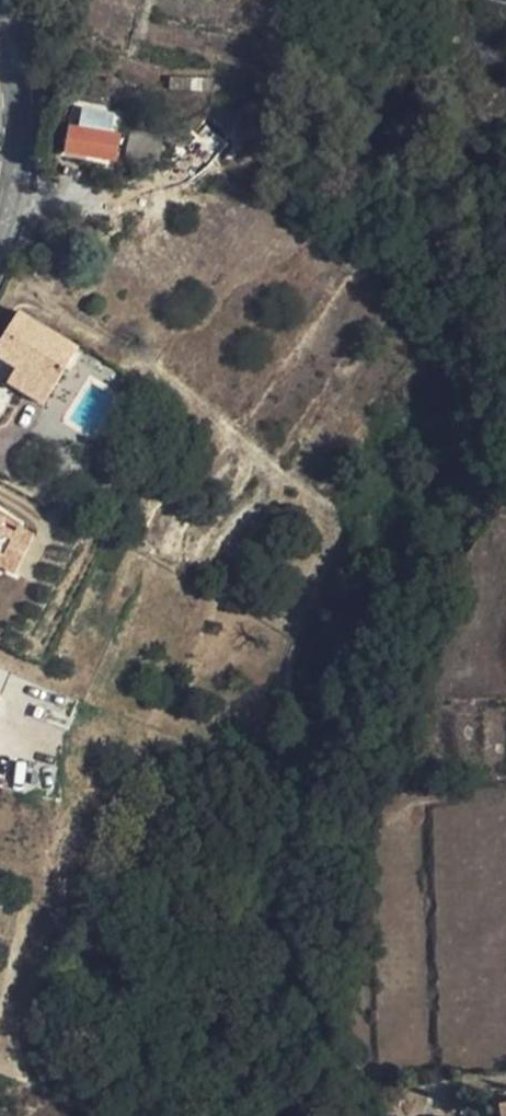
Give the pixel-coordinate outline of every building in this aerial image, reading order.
[(79,129),(112,134),(116,114),(83,108),(79,129)] [(112,134),(79,129),(71,128),(68,151),(117,159),(121,136),(112,134)] [(131,132),(126,154),(160,161),(164,138),(131,132)] [(48,397),(79,348),(19,311),(0,341),(0,358),(10,364),(13,360),(19,363),(16,368),(34,380),(30,386),(48,397)] [(10,364),(16,368),(19,363),(13,360),(10,364)] [(26,393),(30,386),(34,380),(16,368),(8,382),(26,393)] [(44,404),(48,397),(30,386),(26,393),(44,404)] [(0,569),(2,567),(16,573),(35,537),(18,528),(15,534),(1,527),(5,519),(0,516),(0,569)]
